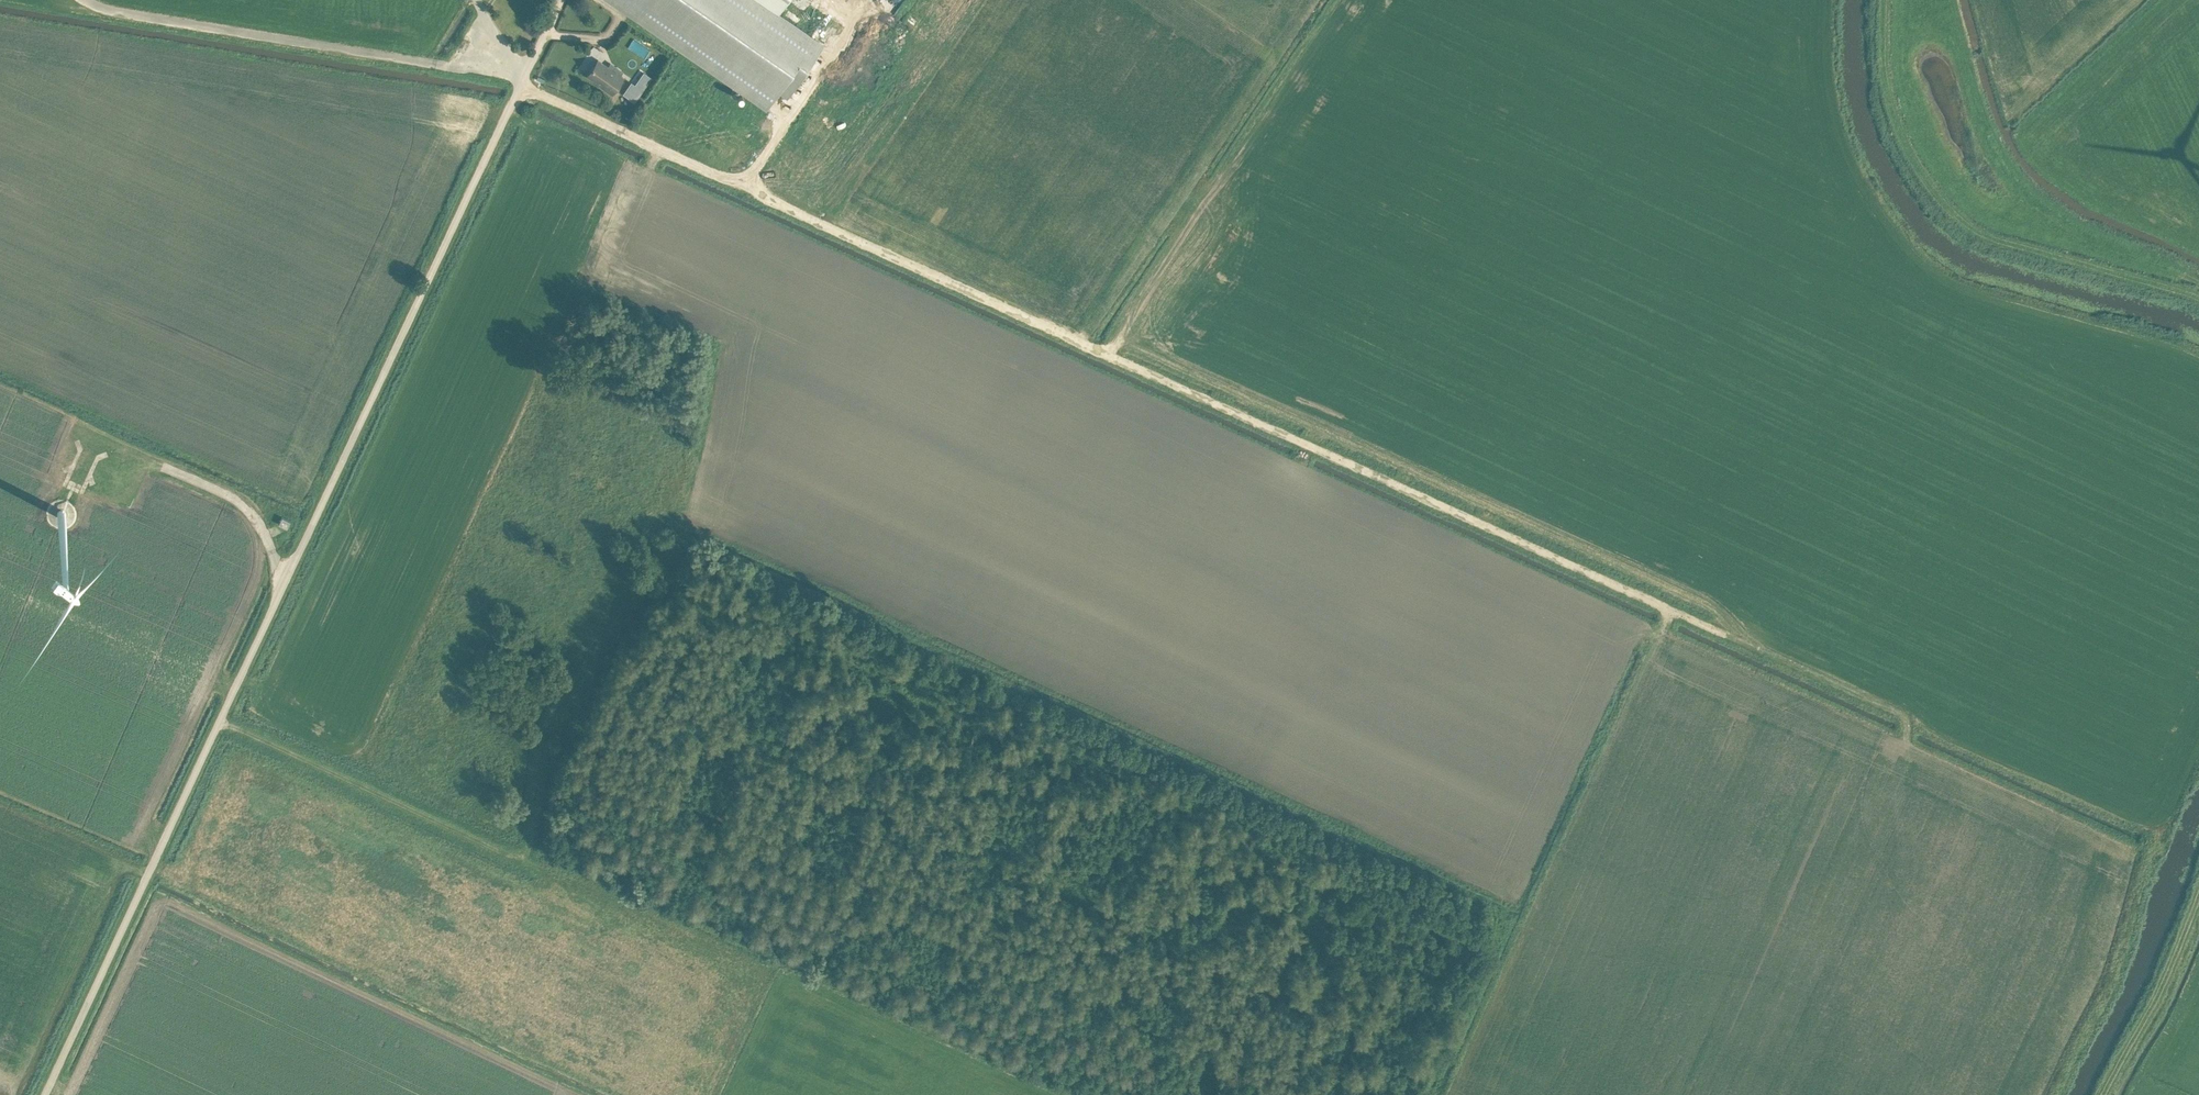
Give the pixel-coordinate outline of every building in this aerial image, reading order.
[(815,0),(640,0),(630,14),(768,109),(780,92),(789,98),(841,18),(815,0)] [(623,77),(607,66),(598,59),(587,75),(601,84),(600,85),(612,94),(623,77)] [(635,84),(631,82),(623,93),(634,101),(651,77),(644,72),(635,84)] [(287,520),(295,523),(298,516),(290,513),(287,520)]
